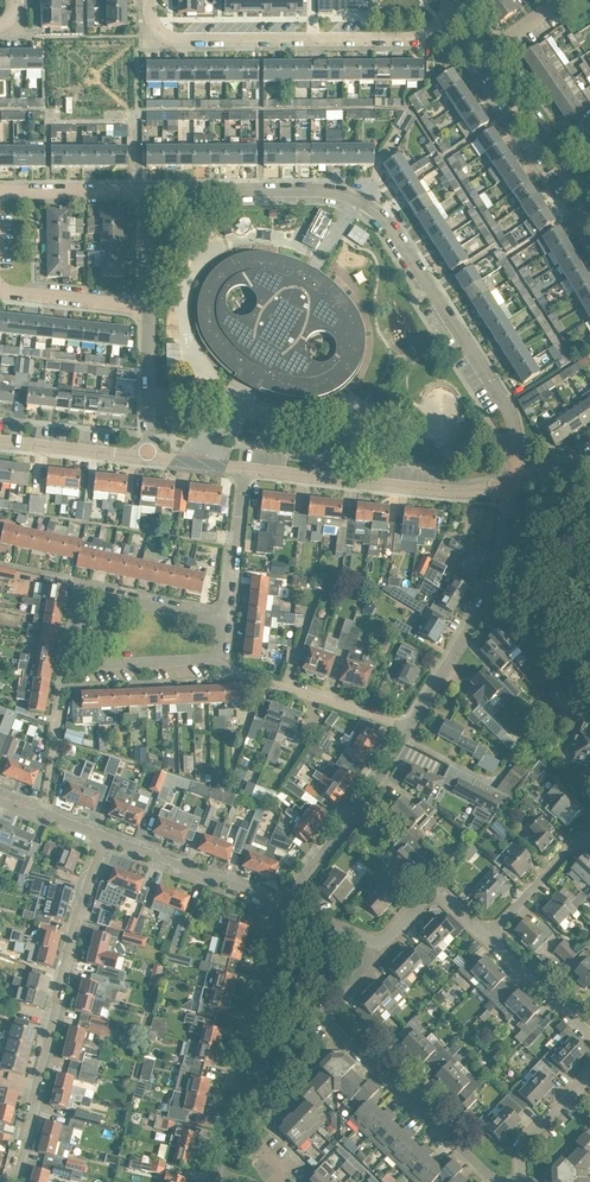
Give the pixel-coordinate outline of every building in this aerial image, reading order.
[(60,0),(41,0),(42,12),(61,12),(60,0)] [(107,11),(126,11),(126,0),(107,0),(107,11)] [(178,13),(204,13),(204,0),(178,0),(178,13)] [(224,12),(241,12),(240,0),(224,0),(224,12)] [(241,12),(256,12),(256,0),(240,0),(241,12)] [(256,12),(271,12),(271,0),(256,0),(256,12)] [(271,12),(287,12),(287,0),(271,0),(271,12)] [(287,12),(303,12),(303,0),(287,0),(287,12)] [(501,24),(518,12),(509,0),(484,0),(501,24)] [(87,11),(88,27),(94,27),(94,18),(101,17),(101,11),(94,11),(87,11)] [(126,11),(107,11),(107,27),(126,27),(126,11)] [(61,12),(42,12),(42,28),(61,28),(61,12)] [(582,37),(584,36),(583,34),(589,30),(589,26),(574,36),(577,40),(580,44),(585,41),(582,37)] [(568,37),(572,43),(577,40),(574,36),(573,34),(568,37)] [(581,46),(580,44),(577,40),(572,43),(576,49),(581,46)] [(556,54),(547,41),(525,57),(533,69),(556,54)] [(0,52),(0,71),(11,71),(10,52),(0,52)] [(26,52),(10,52),(11,71),(26,71),(26,52)] [(26,71),(42,71),(42,52),(26,52),(26,71)] [(542,82),(565,66),(556,54),(533,69),(542,82)] [(375,62),(359,63),(359,82),(375,82),(375,62)] [(391,81),(391,62),(375,62),(375,82),(391,81)] [(407,62),(391,62),(391,81),(407,81),(407,62)] [(423,81),(423,74),(423,62),(407,62),(407,81),(423,81)] [(210,83),(226,83),(226,63),(210,64),(210,83)] [(226,83),(242,83),(242,63),(226,63),(226,83)] [(258,82),(258,63),(242,63),(242,83),(258,82)] [(263,82),(280,82),(279,63),(263,63),(263,75),(263,82)] [(295,63),(279,63),(280,82),(295,82),(295,63)] [(311,82),(311,63),(295,63),(295,82),(311,82)] [(327,63),(311,63),(311,82),(311,90),(327,89),(327,82),(327,63)] [(343,82),(343,63),(327,63),(327,82),(343,82)] [(359,63),(343,63),(343,82),(359,82),(359,63)] [(589,69),(584,63),(580,66),(584,73),(589,69)] [(146,83),(163,83),(162,64),(146,64),(146,83)] [(163,83),(178,83),(178,64),(162,64),(163,83)] [(178,83),(194,83),(194,64),(178,64),(178,83)] [(194,83),(210,83),(210,64),(194,64),(194,83)] [(565,66),(542,82),(551,95),(574,79),(565,66)] [(435,81),(440,88),(433,93),(437,99),(444,94),(445,95),(461,84),(452,70),(435,81)] [(574,79),(551,95),(560,108),(583,92),(574,79)] [(461,84),(445,95),(454,108),(470,97),(461,84)] [(20,99),(11,99),(11,108),(27,108),(27,99),(27,90),(20,90),(20,99)] [(408,99),(417,113),(429,105),(421,91),(408,99)] [(242,107),(242,92),(233,92),(233,100),(226,100),(226,107),(242,107)] [(258,107),(258,93),(256,93),(256,100),(249,100),(249,92),(242,92),(242,107),(258,107)] [(560,108),(569,121),(589,106),(589,102),(583,92),(560,108)] [(359,100),(359,106),(372,106),(372,100),(369,99),(366,95),(359,95),(359,100)] [(470,97),(454,108),(462,121),(479,110),(470,97)] [(0,99),(0,108),(11,108),(11,99),(0,99)] [(43,99),(27,99),(27,108),(43,107),(43,99)] [(401,110),(393,123),(400,127),(408,115),(401,110)] [(462,121),(471,134),(472,135),(488,123),(479,110),(462,121)] [(295,112),(295,120),(307,120),(307,111),(295,112)] [(314,120),(326,119),(326,111),(314,111),(314,120)] [(338,119),(338,111),(326,111),(326,119),(338,119)] [(346,119),(358,119),(358,111),(346,111),(346,119)] [(358,111),(358,119),(369,119),(369,111),(358,111)] [(13,127),(13,121),(13,112),(1,112),(1,121),(7,121),(7,127),(13,127)] [(13,112),(13,121),(25,121),(24,112),(13,112)] [(45,128),(45,120),(44,112),(33,112),(28,112),(29,128),(45,128)] [(162,126),(162,112),(147,112),(146,126),(162,126)] [(178,132),(178,128),(178,112),(166,112),(166,121),(168,121),(168,132),(178,132)] [(193,128),(193,120),(193,112),(178,112),(178,128),(193,128)] [(193,120),(209,120),(209,112),(193,112),(193,120)] [(221,120),(221,112),(209,112),(209,120),(221,120)] [(240,120),(240,112),(228,112),(228,120),(240,120)] [(240,120),(256,120),(256,112),(240,112),(240,120)] [(264,120),(279,120),(279,112),(263,112),(264,120)] [(283,120),(295,120),(295,112),(279,112),(279,120),(283,120)] [(426,114),(420,118),(425,126),(431,122),(426,114)] [(416,119),(409,115),(401,129),(408,133),(416,119)] [(431,122),(425,126),(428,131),(430,134),(436,130),(431,122)] [(64,132),(66,132),(66,126),(51,126),(51,139),(64,139),(64,132)] [(97,149),(97,167),(113,167),(112,149),(112,138),(112,126),(106,126),(106,138),(102,138),(102,145),(98,145),(98,149),(97,149)] [(127,138),(127,141),(131,141),(131,126),(127,126),(112,126),(112,138),(127,138)] [(492,129),(476,140),(485,154),(501,143),(492,129)] [(434,140),(443,153),(448,150),(439,136),(434,140)] [(82,149),(82,167),(97,167),(97,149),(97,138),(83,138),(83,149),(82,149)] [(29,149),(29,168),(45,168),(45,141),(29,141),(29,149)] [(430,143),(425,146),(431,155),(436,151),(430,143)] [(501,143),(485,154),(494,167),(510,156),(501,143)] [(225,167),(240,166),(240,147),(225,148),(225,167)] [(256,147),(240,147),(240,166),(256,166),(256,147)] [(264,166),(280,166),(280,147),(263,148),(264,166)] [(280,166),(295,166),(295,147),(280,147),(280,166)] [(295,166),(311,166),(311,147),(295,147),(295,166)] [(311,166),(326,166),(326,147),(311,147),(311,166)] [(326,166),(342,166),(342,147),(326,147),(326,166)] [(342,166),(358,166),(357,147),(342,147),(342,166)] [(374,147),(357,147),(358,166),(374,166),(374,147)] [(112,149),(113,167),(127,167),(127,148),(112,149)] [(146,167),(163,167),(162,148),(146,148),(146,167)] [(163,167),(178,167),(178,148),(162,148),(163,167)] [(178,167),(194,167),(194,148),(178,148),(178,167)] [(194,167),(209,167),(209,148),(194,148),(194,167)] [(209,167),(225,167),(225,148),(209,148),(209,167)] [(13,168),(13,149),(0,149),(0,168),(13,168)] [(13,149),(13,168),(29,168),(29,149),(13,149)] [(51,149),(51,168),(67,168),(66,149),(51,149)] [(66,149),(67,168),(82,167),(82,149),(66,149)] [(383,166),(392,179),(408,169),(399,155),(383,166)] [(433,159),(439,168),(445,164),(439,155),(433,159)] [(462,170),(453,156),(447,160),(456,173),(462,170)] [(497,184),(503,180),(519,169),(510,156),(494,167),(488,171),(497,184)] [(425,158),(408,169),(392,179),(400,192),(416,182),(411,175),(429,164),(425,158)] [(439,168),(447,181),(453,177),(445,164),(439,168)] [(467,166),(462,170),(456,173),(464,187),(473,181),(469,176),(467,178),(465,174),(470,171),(467,166)] [(528,182),(519,169),(503,180),(511,193),(528,182)] [(453,177),(447,181),(441,185),(444,190),(450,186),(455,194),(462,190),(453,177)] [(473,200),(481,195),(473,181),(464,187),(473,200)] [(424,195),(416,182),(400,192),(409,205),(424,195)] [(511,193),(520,207),(537,196),(528,182),(511,193)] [(464,207),(466,205),(470,203),(462,190),(455,194),(464,207)] [(483,193),(481,195),(473,200),(481,213),(487,210),(490,208),(485,198),(486,198),(486,199),(493,195),(490,190),(484,194),(483,193)] [(433,209),(424,195),(409,205),(417,219),(433,209)] [(520,207),(529,220),(546,209),(537,196),(520,207)] [(472,220),(478,217),(470,203),(466,205),(469,210),(467,212),(472,220)] [(124,226),(123,221),(123,208),(100,209),(100,219),(103,219),(103,226),(124,226)] [(47,226),(67,226),(67,219),(70,219),(70,209),(47,209),(47,226)] [(417,219),(426,232),(441,222),(433,209),(417,219)] [(546,209),(529,220),(524,223),(533,236),(538,233),(555,222),(546,209)] [(315,250),(331,221),(333,217),(321,211),(319,210),(319,211),(317,214),(316,216),(312,223),(302,243),(313,249),(315,250)] [(487,210),(481,213),(490,227),(496,223),(487,210)] [(505,227),(516,220),(512,215),(510,217),(510,215),(502,220),(503,222),(502,223),(505,227)] [(479,234),(481,233),(487,229),(478,217),(472,220),(477,228),(475,229),(479,234)] [(450,235),(441,222),(426,232),(434,245),(450,235)] [(505,236),(496,223),(490,227),(499,240),(505,236)] [(357,225),(348,237),(363,247),(372,235),(357,225)] [(67,233),(67,226),(47,226),(47,231),(47,243),(70,243),(70,233),(67,233)] [(124,242),(124,226),(103,226),(104,233),(101,233),(101,243),(124,242)] [(559,228),(548,234),(542,238),(543,238),(537,242),(545,255),(551,251),(551,252),(567,242),(559,228)] [(495,243),(487,229),(481,233),(486,241),(475,248),(478,254),(495,243)] [(434,245),(443,258),(458,248),(450,235),(434,245)] [(513,249),(505,236),(499,240),(507,253),(513,249)] [(124,242),(101,243),(101,252),(104,252),(104,259),(124,259),(124,242)] [(567,242),(551,252),(559,266),(575,256),(567,242)] [(70,252),(70,243),(47,243),(47,260),(67,260),(67,252),(70,252)] [(467,262),(458,248),(443,258),(451,272),(467,262)] [(502,266),(508,263),(500,249),(494,253),(499,261),(496,264),(499,268),(502,266)] [(518,271),(524,267),(530,264),(521,252),(510,259),(518,271)] [(364,341),(363,331),(361,322),(355,311),(348,300),(340,291),(331,282),(321,275),(319,273),(318,275),(313,272),(314,270),(307,266),(303,264),(290,259),(276,256),(262,254),(248,254),(240,255),(232,258),(223,263),(215,269),(209,277),(204,285),(200,295),(198,304),(197,313),(198,321),(200,330),(204,338),(210,348),(218,357),(226,366),(235,373),(236,374),(237,375),(239,371),(262,384),(260,388),(263,389),(273,394),(284,397),(296,398),(307,398),(318,397),(330,394),(338,389),(345,383),(352,376),(357,368),(361,359),(363,350),(364,341)] [(575,256),(559,266),(567,279),(583,270),(575,256)] [(124,259),(104,259),(104,267),(101,267),(101,277),(124,277),(124,259)] [(70,277),(70,267),(67,267),(67,260),(47,260),(47,277),(70,277)] [(511,279),(517,276),(508,263),(502,266),(506,271),(511,279)] [(524,267),(518,271),(527,285),(533,281),(524,267)] [(455,278),(464,291),(479,281),(471,268),(455,278)] [(567,279),(575,293),(589,284),(589,281),(583,270),(567,279)] [(487,276),(479,281),(464,291),(472,304),(488,294),(496,290),(487,276)] [(516,288),(519,293),(525,289),(517,276),(511,279),(516,288)] [(575,293),(583,307),(589,303),(589,284),(575,293)] [(530,290),(536,298),(542,294),(536,286),(530,290)] [(519,293),(528,306),(533,302),(525,289),(519,293)] [(496,308),(488,294),(472,304),(481,318),(496,308)] [(542,294),(536,298),(541,306),(547,302),(542,294)] [(536,319),(542,316),(533,302),(528,306),(536,319)] [(505,321),(496,308),(481,318),(489,331),(505,321)] [(548,316),(553,325),(559,321),(553,312),(548,316)] [(0,315),(0,334),(6,335),(9,316),(0,315)] [(529,315),(526,316),(514,325),(516,329),(532,319),(529,315)] [(22,336),(24,318),(9,316),(6,335),(22,336)] [(536,319),(546,335),(552,331),(542,316),(536,319)] [(39,319),(24,318),(22,336),(37,338),(39,319)] [(52,340),(54,321),(39,319),(37,338),(52,340)] [(69,323),(54,321),(52,340),(67,341),(69,323)] [(513,334),(505,321),(489,331),(498,344),(513,334)] [(558,333),(559,332),(564,329),(559,321),(553,325),(558,333)] [(82,343),(84,324),(69,323),(67,341),(82,343)] [(99,326),(84,324),(82,343),(97,345),(99,326)] [(99,326),(97,345),(112,346),(114,328),(99,326)] [(129,329),(114,328),(112,346),(127,348),(129,329)] [(541,338),(548,349),(559,342),(552,331),(546,335),(541,338)] [(522,347),(513,334),(498,344),(506,357),(522,347)] [(567,335),(562,338),(570,352),(576,348),(567,335)] [(559,342),(548,349),(547,350),(555,363),(559,369),(571,361),(559,342)] [(6,343),(5,347),(4,353),(19,355),(20,348),(20,346),(21,344),(6,343)] [(182,367),(181,343),(166,343),(167,367),(182,367)] [(530,360),(522,347),(506,357),(515,370),(530,360)] [(20,348),(19,355),(35,357),(35,350),(20,348)] [(50,358),(50,351),(35,350),(35,357),(50,358)] [(65,360),(65,353),(50,351),(50,358),(65,360)] [(95,363),(95,356),(85,355),(84,362),(95,363)] [(578,363),(581,366),(589,361),(589,362),(589,355),(578,363)] [(110,365),(110,358),(95,356),(95,363),(110,365)] [(23,375),(25,359),(2,357),(1,365),(14,366),(13,374),(23,375)] [(110,365),(125,366),(126,360),(110,358),(110,365)] [(34,360),(25,359),(23,375),(32,376),(34,360)] [(539,374),(530,360),(515,370),(523,384),(539,374)] [(47,362),(40,361),(39,369),(46,370),(47,362)] [(47,362),(46,370),(52,371),(60,371),(61,363),(53,363),(47,362)] [(74,373),(75,365),(61,363),(60,371),(74,373)] [(581,366),(578,363),(565,371),(569,378),(574,374),(572,371),(581,366)] [(74,373),(87,374),(88,366),(75,365),(74,373)] [(137,372),(117,370),(116,379),(137,381),(137,372)] [(555,386),(569,378),(565,371),(551,380),(555,386)] [(13,404),(16,377),(0,375),(0,403),(13,404)] [(29,383),(28,394),(27,406),(41,408),(44,384),(44,381),(37,380),(37,383),(29,383)] [(551,380),(536,390),(540,396),(555,386),(551,380)] [(44,384),(41,408),(55,409),(58,385),(57,389),(52,388),(52,385),(44,384)] [(70,411),(72,387),(58,385),(55,409),(70,411)] [(72,387),(70,411),(84,413),(86,390),(72,389),(72,387)] [(86,390),(84,413),(98,414),(100,391),(100,392),(86,390)] [(523,398),(529,407),(542,398),(540,396),(536,390),(523,398)] [(100,391),(98,414),(112,416),(114,395),(109,394),(109,392),(100,391)] [(114,395),(112,416),(127,417),(129,394),(115,392),(114,395)] [(582,427),(589,422),(589,410),(586,403),(582,398),(568,406),(572,412),(582,427)] [(559,421),(569,436),(582,427),(572,412),(559,421)] [(559,421),(558,421),(554,415),(536,427),(542,436),(547,433),(555,445),(556,445),(558,445),(563,442),(563,440),(569,436),(559,421)] [(1,493),(2,484),(11,485),(13,466),(0,464),(0,493),(1,493)] [(29,467),(13,466),(11,485),(19,486),(18,495),(25,496),(26,487),(27,487),(29,467)] [(48,470),(47,481),(46,487),(62,489),(64,471),(48,470)] [(64,471),(62,489),(79,491),(81,473),(64,471)] [(93,492),(109,494),(111,477),(95,475),(93,492)] [(128,478),(111,477),(109,494),(108,501),(107,510),(107,513),(114,514),(115,504),(116,504),(117,495),(126,496),(128,478)] [(156,506),(159,482),(142,480),(139,504),(140,505),(140,504),(143,505),(145,505),(148,505),(150,506),(153,506),(155,505),(155,506),(156,506)] [(159,482),(156,506),(155,518),(160,519),(162,508),(172,509),(172,512),(179,512),(182,490),(174,489),(175,484),(159,482)] [(182,490),(179,512),(186,513),(187,511),(194,512),(191,538),(200,540),(201,531),(206,487),(189,485),(189,491),(182,490)] [(222,489),(206,487),(201,527),(208,527),(209,513),(219,515),(222,489)] [(261,511),(259,521),(268,522),(267,534),(268,534),(275,534),(279,495),(263,493),(261,511)] [(545,493),(542,497),(537,504),(542,508),(548,500),(550,496),(546,493),(545,493)] [(275,534),(273,548),(282,549),(285,522),(292,522),(293,515),(294,509),(295,497),(279,495),(275,534)] [(36,514),(38,497),(30,496),(30,500),(26,499),(25,506),(9,503),(8,509),(36,514)] [(36,514),(43,515),(45,498),(38,497),(36,514)] [(321,542),(322,534),(326,501),(310,499),(307,524),(317,525),(316,533),(312,532),(311,541),(321,542)] [(344,553),(347,531),(338,530),(338,527),(340,527),(343,502),(326,501),(322,534),(337,536),(335,552),(344,553)] [(75,520),(83,521),(85,502),(77,502),(75,520)] [(83,521),(89,522),(92,503),(85,502),(83,521)] [(363,545),(369,546),(373,506),(357,504),(354,530),(365,531),(363,545)] [(121,528),(129,529),(132,506),(124,505),(121,528)] [(138,530),(141,507),(132,506),(129,529),(138,530)] [(369,546),(375,546),(377,532),(387,533),(390,508),(373,506),(369,546)] [(403,521),(402,527),(401,534),(408,535),(407,547),(416,548),(418,536),(421,511),(414,511),(413,508),(407,507),(406,510),(404,509),(403,521)] [(437,513),(421,511),(418,536),(422,537),(434,538),(437,513)] [(544,521),(533,520),(532,527),(543,529),(544,521)] [(4,524),(3,531),(0,543),(16,546),(20,528),(4,524)] [(299,526),(298,542),(305,543),(307,527),(299,526)] [(35,531),(20,528),(16,546),(32,550),(35,531)] [(35,531),(32,550),(47,553),(51,534),(35,531)] [(201,531),(200,540),(204,540),(216,541),(217,533),(207,532),(201,531)] [(345,546),(354,547),(355,533),(346,532),(345,546)] [(82,542),(78,559),(76,566),(92,569),(99,539),(98,539),(99,534),(93,533),(92,538),(93,538),(92,544),(82,542)] [(259,533),(257,553),(268,554),(273,555),(273,548),(275,534),(274,534),(268,534),(267,534),(259,533)] [(67,538),(51,534),(47,553),(63,556),(67,538)] [(392,550),(394,536),(386,535),(385,549),(392,550)] [(100,539),(99,539),(92,569),(108,573),(112,555),(101,552),(102,547),(105,547),(106,541),(102,540),(103,536),(100,536),(100,539)] [(400,553),(402,537),(394,536),(392,550),(392,552),(400,553)] [(439,546),(437,551),(432,561),(446,567),(447,566),(444,565),(448,557),(451,550),(462,556),(457,566),(474,575),(484,556),(445,536),(439,546)] [(63,556),(78,559),(82,542),(82,541),(67,538),(63,556)] [(123,576),(127,558),(112,555),(108,573),(123,576)] [(432,561),(430,559),(423,556),(415,573),(425,577),(432,561)] [(143,561),(127,558),(123,576),(139,579),(143,561)] [(154,583),(158,565),(143,561),(139,579),(154,583)] [(432,561),(425,577),(426,577),(425,579),(438,587),(460,601),(468,588),(466,587),(471,579),(458,572),(454,580),(450,585),(440,579),(443,575),(446,567),(432,561)] [(174,568),(158,565),(154,583),(170,586),(174,568)] [(0,568),(0,578),(14,581),(16,571),(0,568)] [(189,571),(174,568),(170,586),(186,589),(189,571)] [(205,575),(189,571),(186,589),(202,593),(205,575)] [(313,578),(292,576),(292,584),(298,585),(297,588),(304,588),(304,586),(307,586),(307,583),(313,584),(313,578)] [(282,581),(264,579),(252,578),(251,594),(266,596),(278,597),(279,588),(282,588),(282,581)] [(317,578),(314,587),(321,589),(324,581),(317,578)] [(394,587),(399,588),(400,579),(389,578),(388,586),(394,587)] [(433,594),(442,599),(439,604),(435,601),(430,609),(442,617),(446,619),(450,613),(452,614),(460,601),(438,587),(425,579),(421,588),(419,590),(432,597),(433,594)] [(43,585),(41,595),(34,593),(33,598),(40,600),(40,601),(63,604),(66,588),(43,585)] [(384,586),(382,590),(398,599),(403,593),(394,587),(388,586),(384,586)] [(399,588),(394,587),(403,593),(414,600),(419,590),(399,588)] [(266,596),(251,594),(249,610),(265,612),(266,596)] [(60,620),(63,604),(40,601),(40,600),(33,598),(17,596),(16,600),(32,602),(32,605),(37,606),(35,615),(60,620)] [(363,609),(371,614),(376,607),(367,602),(363,609)] [(430,609),(418,602),(413,609),(423,614),(413,630),(434,643),(435,643),(438,643),(441,638),(439,635),(444,627),(438,623),(442,617),(430,609)] [(295,615),(286,614),(279,613),(272,612),(265,612),(249,610),(247,625),(263,627),(271,628),(272,618),(278,619),(277,623),(294,625),(295,615)] [(27,630),(58,636),(60,620),(35,615),(34,615),(33,623),(36,624),(35,626),(28,625),(27,630)] [(397,619),(392,627),(407,636),(412,628),(397,619)] [(308,635),(314,637),(313,641),(312,641),(302,669),(306,670),(305,672),(306,674),(312,676),(314,675),(315,673),(325,645),(327,639),(326,636),(318,633),(321,623),(313,620),(308,635)] [(245,641),(261,643),(263,627),(247,625),(245,641)] [(491,641),(511,662),(521,653),(522,654),(526,651),(512,635),(503,626),(500,629),(499,627),(488,638),(491,641)] [(344,649),(353,652),(358,636),(360,630),(351,627),(349,634),(350,634),(344,649)] [(39,649),(55,651),(58,636),(27,630),(26,636),(41,638),(39,649)] [(350,634),(349,634),(342,631),(337,647),(344,649),(350,634)] [(259,659),(261,643),(245,641),(243,657),(259,659)] [(480,651),(488,660),(503,676),(515,666),(511,662),(491,641),(480,651)] [(376,660),(385,665),(394,645),(389,642),(387,647),(384,645),(376,660)] [(285,660),(287,646),(278,645),(268,644),(267,650),(274,650),(273,658),(285,660)] [(421,654),(401,644),(394,660),(403,664),(395,680),(412,688),(420,672),(414,669),(421,654)] [(330,647),(325,645),(315,673),(316,674),(315,675),(317,678),(322,679),(324,678),(325,677),(328,678),(337,651),(332,650),(330,647)] [(37,664),(52,667),(55,651),(39,649),(37,663),(37,664)] [(349,654),(343,670),(339,681),(343,683),(342,685),(344,687),(349,689),(351,688),(352,686),(361,658),(349,654)] [(365,690),(372,670),(373,671),(376,664),(371,662),(371,659),(370,657),(368,655),(365,654),(363,656),(361,658),(352,686),(365,690)] [(37,664),(37,663),(30,662),(22,661),(12,660),(12,663),(19,664),(18,670),(24,671),(22,678),(50,682),(52,667),(37,664)] [(502,684),(499,680),(498,680),(499,681),(496,683),(485,670),(483,671),(482,670),(476,676),(477,677),(477,678),(476,678),(477,678),(474,681),(474,680),(473,681),(474,681),(471,683),(475,687),(468,693),(479,704),(483,707),(489,702),(497,694),(506,704),(514,696),(502,684)] [(17,693),(47,698),(50,682),(22,678),(21,687),(18,687),(17,693)] [(508,679),(502,684),(514,696),(515,698),(521,693),(508,679)] [(240,686),(222,687),(223,703),(241,702),(240,686)] [(208,703),(223,703),(222,687),(207,688),(208,703)] [(188,726),(194,725),(192,688),(176,689),(177,713),(187,713),(188,726)] [(207,688),(192,688),(194,725),(201,725),(201,704),(208,703),(207,688)] [(176,689),(161,690),(162,728),(168,727),(168,713),(170,713),(169,705),(176,705),(177,713),(176,689)] [(130,722),(136,721),(136,715),(138,715),(138,719),(146,718),(146,706),(145,690),(129,691),(130,707),(130,714),(130,722)] [(145,690),(146,706),(155,706),(156,721),(161,721),(161,728),(162,728),(161,690),(145,690)] [(114,708),(117,708),(130,707),(129,691),(113,692),(114,708)] [(113,692),(97,693),(99,723),(99,730),(105,729),(104,708),(114,708),(113,692)] [(570,721),(581,707),(567,692),(559,699),(569,711),(564,717),(570,721)] [(29,711),(33,712),(44,714),(47,698),(17,693),(16,699),(30,701),(29,711)] [(93,723),(99,723),(97,693),(81,693),(82,701),(72,702),(73,719),(73,721),(74,722),(74,723),(75,724),(77,724),(83,724),(83,718),(93,718),(93,723)] [(271,704),(266,715),(264,720),(266,721),(265,723),(272,726),(269,732),(270,732),(264,748),(270,750),(286,710),(271,704)] [(0,733),(0,734),(0,754),(2,755),(8,736),(15,720),(17,712),(7,708),(0,726),(0,733)] [(574,761),(587,766),(588,764),(589,764),(589,738),(584,736),(584,734),(588,729),(589,730),(589,729),(589,711),(586,708),(576,720),(578,722),(575,733),(571,744),(576,746),(574,753),(576,754),(574,761)] [(223,710),(223,717),(225,717),(226,734),(232,734),(231,710),(223,710)] [(302,716),(286,710),(270,750),(266,760),(277,765),(283,748),(279,747),(284,736),(298,742),(301,734),(296,732),(302,716)] [(40,722),(27,717),(17,712),(15,720),(21,722),(22,719),(32,723),(39,725),(40,725),(41,722),(40,722)] [(486,714),(479,721),(480,722),(500,740),(505,735),(506,734),(486,714)] [(256,741),(263,724),(253,720),(247,738),(248,738),(246,743),(254,746),(256,741)] [(438,735),(448,741),(456,745),(457,745),(474,754),(472,757),(479,760),(476,766),(493,774),(500,762),(485,754),(487,750),(461,736),(464,730),(446,720),(438,735)] [(359,725),(353,734),(347,730),(344,735),(371,751),(380,737),(359,725)] [(66,729),(63,739),(81,745),(82,745),(85,735),(66,729)] [(323,748),(329,738),(322,734),(316,744),(323,748)] [(106,735),(98,735),(99,750),(107,753),(106,735)] [(363,765),(371,751),(344,735),(340,742),(353,749),(348,757),(363,765)] [(2,755),(0,759),(0,769),(4,771),(2,776),(17,781),(32,744),(26,742),(20,757),(13,754),(19,740),(8,736),(2,755)] [(33,740),(32,744),(17,781),(33,787),(38,772),(29,769),(39,742),(33,740)] [(312,744),(308,749),(314,754),(321,758),(325,752),(312,744)] [(183,756),(184,770),(193,770),(193,756),(183,756)] [(112,758),(107,772),(115,775),(121,761),(112,758)] [(294,779),(305,762),(300,760),(287,780),(289,780),(294,784),(296,781),(294,779)] [(518,761),(496,790),(509,797),(531,771),(518,761)] [(538,761),(533,768),(540,775),(546,768),(538,761)] [(73,803),(78,805),(91,771),(92,771),(94,765),(86,762),(80,778),(65,773),(63,783),(69,785),(63,799),(66,800),(66,802),(71,804),(73,803)] [(316,764),(313,768),(320,774),(323,769),(316,764)] [(320,774),(346,792),(355,779),(333,764),(329,770),(325,767),(323,769),(320,774)] [(441,788),(443,783),(445,780),(438,777),(438,778),(431,775),(431,774),(430,774),(430,775),(424,772),(425,771),(424,770),(424,771),(413,766),(404,782),(415,788),(414,790),(429,798),(435,785),(441,788)] [(102,775),(92,771),(91,771),(78,805),(94,811),(98,800),(99,796),(94,794),(102,775)] [(156,771),(149,789),(159,793),(165,777),(166,774),(156,771)] [(346,792),(320,774),(316,771),(312,777),(328,788),(322,796),(336,805),(346,792)] [(189,781),(167,774),(162,788),(171,791),(172,788),(175,787),(186,791),(189,781)] [(289,780),(283,788),(301,800),(306,792),(304,791),(294,784),(289,780)] [(454,789),(453,791),(472,801),(482,807),(481,809),(477,807),(475,808),(472,814),(472,816),(475,818),(470,827),(469,828),(464,825),(462,827),(471,834),(477,838),(481,832),(487,824),(486,823),(491,815),(487,813),(489,810),(496,814),(504,804),(509,797),(496,790),(476,780),(472,787),(459,780),(454,789)] [(117,819),(123,822),(134,793),(137,785),(130,782),(127,790),(125,795),(117,792),(120,786),(112,783),(106,801),(113,804),(108,816),(111,817),(111,819),(115,821),(117,819)] [(577,800),(568,792),(558,783),(547,794),(554,800),(558,796),(562,800),(556,806),(552,801),(544,809),(556,819),(558,818),(566,826),(579,812),(570,804),(575,799),(576,800),(577,800)] [(304,791),(306,792),(314,798),(318,792),(308,784),(304,791)] [(269,805),(271,803),(276,797),(278,793),(256,786),(251,799),(269,805)] [(138,828),(142,817),(144,813),(149,799),(139,796),(142,789),(137,787),(134,794),(134,793),(123,822),(138,828)] [(212,789),(209,798),(232,806),(234,800),(236,796),(212,789)] [(234,800),(240,803),(242,797),(236,794),(236,796),(234,800)] [(438,811),(432,807),(423,801),(417,807),(416,806),(414,809),(402,797),(390,810),(410,828),(406,832),(420,845),(420,844),(421,843),(422,842),(422,841),(423,840),(423,839),(423,838),(423,837),(423,836),(423,835),(422,834),(422,833),(421,832),(420,831),(419,831),(418,830),(419,829),(419,830),(438,811)] [(531,815),(537,809),(525,797),(519,803),(531,815)] [(295,805),(291,810),(316,830),(326,818),(313,807),(307,802),(300,810),(295,805)] [(233,804),(226,821),(213,856),(228,862),(233,847),(223,843),(238,807),(233,804)] [(207,805),(199,825),(207,828),(215,808),(207,805)] [(158,819),(158,818),(153,833),(155,834),(155,837),(160,839),(162,837),(168,839),(178,811),(179,809),(175,808),(170,814),(162,810),(158,819)] [(316,830),(291,810),(288,808),(285,812),(293,819),(289,823),(296,829),(293,832),(306,843),(316,830)] [(178,811),(168,839),(174,841),(174,844),(179,846),(180,844),(183,845),(188,830),(196,833),(201,819),(178,811)] [(530,842),(533,846),(542,854),(555,840),(550,835),(554,830),(541,817),(529,829),(536,835),(530,842)] [(260,821),(253,818),(248,831),(244,840),(252,843),(260,821)] [(197,850),(213,856),(226,821),(220,819),(212,839),(203,836),(197,850)] [(489,827),(504,841),(510,834),(495,820),(489,827)] [(10,848),(16,831),(9,828),(10,825),(0,821),(0,844),(10,848)] [(243,843),(244,840),(248,831),(240,828),(235,840),(243,843)] [(268,845),(266,851),(257,873),(272,879),(281,857),(271,853),(274,848),(287,853),(289,854),(296,845),(287,838),(275,828),(268,845)] [(16,831),(10,848),(7,855),(12,857),(15,850),(28,855),(34,838),(16,831)] [(391,849),(397,854),(396,854),(398,856),(391,865),(397,870),(406,878),(410,874),(416,880),(421,876),(418,873),(427,863),(422,858),(427,852),(420,845),(406,832),(391,849)] [(47,843),(43,854),(51,857),(53,853),(60,856),(56,868),(73,874),(80,856),(47,843)] [(480,849),(473,843),(472,843),(462,856),(468,862),(480,849)] [(503,863),(507,866),(511,870),(520,878),(526,872),(527,872),(531,868),(525,862),(530,857),(521,849),(515,843),(506,852),(510,856),(503,863)] [(257,873),(266,851),(251,845),(242,868),(245,868),(244,870),(245,872),(248,873),(251,872),(251,871),(257,873)] [(571,869),(589,885),(589,884),(589,859),(585,854),(571,869)] [(29,872),(34,860),(26,856),(19,874),(27,877),(29,872)] [(445,858),(440,863),(448,871),(453,866),(445,858)] [(47,876),(53,878),(56,870),(50,868),(47,876)] [(114,869),(105,892),(114,896),(112,901),(118,904),(129,875),(114,869)] [(340,903),(348,894),(353,888),(344,880),(346,878),(335,869),(317,891),(333,904),(336,900),(340,903)] [(388,885),(393,880),(382,870),(380,869),(376,874),(383,881),(363,903),(378,917),(398,895),(388,885)] [(511,887),(503,878),(493,869),(484,879),(488,883),(474,898),(486,909),(500,894),(502,896),(511,887)] [(27,877),(26,881),(33,883),(43,885),(47,886),(53,888),(54,888),(54,886),(54,885),(56,879),(53,878),(47,876),(40,875),(29,872),(27,877)] [(118,904),(117,906),(119,907),(123,905),(126,898),(136,902),(138,895),(140,892),(142,887),(144,880),(129,875),(118,904)] [(163,921),(174,892),(159,886),(154,901),(151,909),(160,913),(157,921),(161,922),(162,920),(163,921)] [(72,891),(60,888),(56,887),(52,902),(68,906),(72,891)] [(576,909),(587,897),(581,891),(570,904),(575,909),(576,909)] [(184,913),(185,909),(189,898),(174,892),(163,921),(169,923),(174,909),(184,913)] [(570,904),(566,900),(557,892),(552,898),(553,899),(542,912),(558,927),(575,909),(570,904)] [(49,926),(51,918),(64,922),(68,906),(52,902),(46,901),(38,899),(37,899),(41,900),(40,905),(41,905),(40,912),(38,911),(37,914),(33,913),(31,921),(49,926)] [(97,923),(97,924),(109,928),(114,915),(101,910),(97,923)] [(226,941),(243,945),(247,928),(238,926),(240,917),(222,913),(220,923),(229,925),(226,941)] [(454,940),(464,929),(449,914),(448,915),(452,919),(447,924),(438,915),(428,926),(443,941),(449,935),(454,940)] [(132,932),(141,935),(147,918),(139,915),(137,920),(132,932)] [(132,933),(132,932),(137,920),(128,917),(123,930),(132,933)] [(544,943),(552,935),(553,934),(540,922),(535,927),(527,919),(515,931),(524,939),(521,942),(528,949),(529,947),(534,952),(543,942),(544,943)] [(165,942),(179,947),(187,925),(179,922),(174,936),(168,934),(165,942)] [(427,945),(421,951),(433,962),(443,951),(448,946),(443,941),(428,926),(418,936),(427,945)] [(60,937),(48,934),(37,931),(35,932),(33,933),(30,938),(23,936),(22,933),(12,931),(10,941),(21,944),(56,953),(60,937)] [(122,941),(144,947),(146,938),(124,932),(122,941)] [(118,955),(120,956),(124,957),(125,954),(125,952),(124,949),(123,947),(122,945),(120,944),(118,943),(116,942),(117,939),(111,937),(95,933),(91,948),(118,955)] [(239,962),(241,953),(244,954),(246,947),(243,946),(243,945),(226,941),(220,939),(216,954),(208,952),(206,962),(210,963),(228,968),(230,959),(239,962)] [(553,951),(568,964),(578,953),(563,940),(553,951)] [(52,968),(56,953),(21,944),(19,948),(25,951),(32,952),(30,957),(37,959),(36,964),(52,968)] [(115,970),(118,955),(91,948),(87,963),(99,966),(97,974),(95,974),(96,975),(102,976),(118,980),(120,971),(115,970)] [(423,972),(433,962),(421,951),(416,957),(406,948),(397,958),(412,973),(418,967),(423,972)] [(586,953),(584,950),(575,961),(580,966),(574,972),(580,978),(577,981),(581,985),(589,975),(589,950),(589,949),(586,953)] [(169,953),(167,962),(174,964),(176,955),(169,953)] [(472,957),(463,966),(459,971),(470,982),(475,976),(481,982),(495,968),(484,958),(479,964),(472,957)] [(412,973),(397,958),(387,969),(396,978),(391,983),(402,994),(411,984),(406,979),(412,973)] [(226,976),(228,968),(210,963),(203,988),(231,995),(232,993),(233,993),(234,988),(233,988),(235,978),(226,976)] [(505,977),(495,968),(481,982),(487,988),(482,993),(493,1004),(506,990),(499,983),(505,977)] [(49,980),(38,977),(31,975),(29,981),(14,977),(12,985),(20,987),(19,988),(45,995),(49,980)] [(118,980),(102,976),(96,975),(94,983),(83,980),(79,995),(110,1004),(111,1003),(104,1001),(108,987),(125,992),(128,983),(118,980)] [(581,985),(585,989),(589,985),(589,987),(589,975),(581,985)] [(151,976),(149,987),(159,989),(162,978),(151,976)] [(366,991),(381,1005),(382,1006),(381,1007),(385,1010),(387,1012),(395,1004),(397,1006),(405,998),(402,994),(391,983),(388,981),(382,987),(375,981),(366,991)] [(45,995),(19,988),(16,1002),(42,1009),(45,995)] [(227,1011),(229,1002),(231,1002),(232,997),(231,997),(231,995),(203,988),(197,1013),(216,1018),(218,1009),(227,1011)] [(508,1022),(515,1015),(529,1000),(518,990),(513,996),(506,990),(493,1004),(496,1006),(504,1014),(506,1020),(508,1022)] [(382,1006),(381,1005),(366,991),(356,1001),(365,1010),(360,1016),(355,1012),(375,1031),(384,1021),(380,1016),(385,1010),(381,1007),(382,1006)] [(109,1010),(110,1004),(79,995),(75,1011),(92,1016),(90,1023),(108,1029),(111,1020),(100,1017),(102,1008),(109,1010)] [(193,999),(179,1008),(190,1011),(193,999)] [(539,1010),(529,1000),(515,1015),(521,1021),(516,1026),(524,1034),(519,1038),(522,1041),(527,1036),(537,1026),(540,1023),(533,1016),(539,1010)] [(491,1005),(487,1010),(490,1013),(496,1006),(493,1004),(491,1005)] [(186,1014),(184,1022),(191,1024),(189,1032),(202,1036),(200,1044),(218,1048),(222,1032),(213,1029),(215,1021),(197,1017),(186,1014)] [(546,1017),(540,1023),(537,1026),(542,1031),(551,1022),(546,1017)] [(153,1019),(149,1031),(157,1033),(160,1021),(153,1019)] [(411,1055),(425,1041),(419,1035),(424,1030),(412,1019),(407,1024),(399,1033),(406,1040),(400,1046),(411,1055)] [(70,1027),(66,1043),(101,1052),(103,1045),(88,1040),(91,1032),(106,1037),(108,1029),(90,1023),(79,1021),(77,1029),(70,1027)] [(470,1031),(479,1039),(484,1034),(476,1025),(470,1031)] [(2,1033),(0,1032),(0,1038),(1,1039),(8,1041),(31,1047),(35,1032),(13,1026),(11,1033),(3,1031),(2,1033)] [(566,1029),(559,1036),(562,1038),(556,1044),(576,1063),(586,1053),(579,1046),(581,1043),(566,1029)] [(149,1031),(147,1041),(155,1043),(157,1033),(149,1031)] [(31,1047),(8,1041),(7,1047),(0,1045),(0,1054),(27,1062),(31,1047)] [(188,1041),(182,1066),(184,1067),(203,1071),(205,1063),(214,1065),(218,1048),(200,1044),(188,1041)] [(431,1046),(425,1041),(411,1055),(421,1065),(427,1059),(433,1066),(447,1052),(436,1041),(431,1046)] [(99,1058),(101,1052),(66,1043),(62,1058),(72,1061),(70,1068),(80,1071),(96,1075),(99,1067),(83,1062),(85,1054),(99,1058)] [(540,1061),(553,1074),(560,1067),(566,1073),(576,1063),(556,1044),(550,1050),(540,1061)] [(445,1088),(459,1073),(453,1068),(458,1062),(447,1052),(433,1066),(440,1072),(434,1078),(445,1088)] [(11,1073),(23,1076),(27,1062),(0,1054),(0,1063),(3,1064),(1,1070),(11,1073)] [(151,1081),(157,1058),(146,1055),(140,1079),(151,1081)] [(345,1106),(350,1101),(365,1085),(350,1071),(354,1067),(343,1057),(329,1057),(319,1068),(323,1071),(309,1086),(324,1102),(329,1107),(333,1103),(328,1098),(333,1093),(337,1092),(337,1104),(340,1104),(340,1092),(341,1092),(347,1097),(342,1103),(345,1106)] [(523,1078),(543,1097),(553,1087),(547,1081),(553,1074),(540,1061),(523,1078)] [(181,1066),(175,1091),(179,1092),(206,1098),(206,1096),(207,1097),(209,1092),(207,1091),(210,1082),(200,1079),(203,1071),(184,1067),(182,1066),(181,1066)] [(94,1085),(96,1075),(80,1071),(78,1080),(94,1085)] [(465,1079),(459,1073),(445,1088),(455,1098),(461,1092),(468,1099),(471,1095),(481,1085),(470,1074),(465,1079)] [(58,1074),(54,1090),(82,1097),(84,1097),(86,1090),(72,1086),(74,1079),(74,1078),(70,1077),(68,1077),(66,1076),(58,1074)] [(523,1078),(507,1096),(521,1109),(527,1102),(533,1108),(543,1097),(523,1078)] [(369,1081),(365,1085),(350,1101),(359,1109),(373,1095),(378,1100),(383,1095),(369,1081)] [(137,1082),(135,1088),(146,1091),(150,1092),(152,1085),(137,1082)] [(301,1097),(315,1111),(324,1102),(309,1086),(304,1083),(291,1097),(296,1102),(301,1097)] [(14,1110),(18,1094),(6,1091),(2,1090),(0,1090),(0,1106),(14,1110)] [(54,1090),(50,1105),(62,1108),(66,1110),(66,1109),(71,1110),(73,1101),(81,1102),(82,1097),(54,1090)] [(169,1100),(167,1110),(168,1111),(168,1112),(169,1112),(168,1118),(186,1123),(188,1112),(190,1112),(201,1115),(204,1106),(205,1106),(206,1101),(205,1100),(206,1098),(179,1092),(175,1091),(172,1100),(171,1099),(171,1100),(169,1100)] [(373,1095),(359,1109),(359,1110),(349,1120),(359,1129),(378,1109),(373,1105),(378,1100),(373,1095)] [(467,1109),(475,1101),(477,1100),(471,1095),(468,1099),(462,1104),(467,1109)] [(507,1096),(490,1113),(510,1131),(520,1121),(514,1116),(521,1109),(507,1096)] [(297,1111),(316,1130),(325,1121),(315,1111),(301,1097),(296,1102),(301,1107),(297,1111)] [(3,1132),(5,1124),(10,1125),(14,1110),(0,1106),(0,1131),(3,1132)] [(378,1109),(359,1129),(368,1138),(392,1113),(387,1109),(383,1114),(378,1109)] [(73,1111),(71,1119),(85,1123),(98,1126),(101,1117),(73,1110),(73,1111)] [(283,1116),(308,1139),(316,1130),(297,1111),(292,1116),(287,1111),(283,1116)] [(368,1138),(377,1147),(396,1127),(392,1122),(396,1117),(392,1113),(368,1138)] [(510,1131),(490,1113),(485,1119),(482,1116),(476,1123),(491,1138),(494,1135),(499,1141),(510,1131)] [(149,1114),(148,1120),(155,1122),(154,1128),(167,1131),(168,1128),(173,1130),(174,1130),(174,1129),(175,1123),(163,1120),(163,1118),(149,1114)] [(308,1139),(283,1116),(278,1120),(284,1125),(279,1130),(298,1149),(308,1139)] [(85,1123),(71,1119),(68,1127),(74,1128),(83,1131),(85,1123)] [(46,1122),(42,1137),(70,1144),(74,1128),(68,1127),(62,1126),(58,1125),(46,1122)] [(377,1147),(387,1156),(410,1131),(406,1127),(401,1132),(396,1127),(377,1147)] [(172,1136),(169,1146),(192,1152),(197,1135),(185,1132),(176,1130),(174,1129),(174,1130),(173,1130),(172,1136)] [(579,1148),(589,1158),(589,1140),(589,1139),(589,1131),(588,1130),(575,1144),(579,1148)] [(396,1164),(415,1145),(410,1140),(415,1135),(410,1131),(387,1156),(396,1164)] [(7,1146),(9,1137),(0,1135),(0,1144),(7,1146)] [(344,1145),(348,1140),(344,1136),(340,1140),(344,1144),(343,1145),(344,1145)] [(42,1137),(38,1153),(45,1154),(50,1156),(54,1157),(63,1159),(65,1151),(71,1153),(73,1145),(70,1144),(42,1137)] [(348,1140),(344,1145),(353,1154),(357,1149),(348,1140)] [(328,1152),(333,1147),(330,1143),(325,1149),(328,1152)] [(150,1158),(148,1165),(164,1168),(165,1163),(169,1163),(177,1165),(188,1168),(192,1152),(169,1146),(161,1144),(157,1160),(150,1158)] [(396,1164),(405,1173),(429,1149),(424,1144),(420,1149),(415,1145),(396,1164)] [(350,1157),(345,1152),(340,1147),(335,1151),(346,1161),(350,1157)] [(587,1180),(586,1172),(589,1168),(589,1158),(579,1148),(565,1163),(561,1159),(551,1170),(551,1181),(589,1181),(587,1180)] [(405,1173),(414,1181),(415,1181),(433,1163),(429,1158),(433,1153),(429,1149),(405,1173)] [(109,1154),(107,1161),(117,1163),(119,1156),(109,1154)] [(346,1161),(356,1171),(360,1166),(355,1162),(350,1157),(346,1161)] [(443,1162),(448,1167),(434,1181),(435,1181),(451,1181),(456,1177),(462,1170),(448,1157),(443,1162)] [(311,1158),(307,1162),(313,1168),(317,1164),(311,1158)] [(67,1159),(65,1168),(73,1170),(80,1172),(82,1173),(84,1163),(76,1162),(67,1159)] [(433,1163),(415,1181),(433,1181),(434,1181),(448,1167),(443,1162),(438,1167),(433,1163)] [(141,1170),(163,1175),(164,1168),(142,1163),(141,1170)] [(333,1175),(335,1173),(324,1163),(320,1167),(313,1175),(314,1176),(309,1181),(326,1181),(331,1178),(333,1175)] [(80,1172),(73,1170),(65,1168),(54,1165),(51,1174),(70,1179),(71,1175),(78,1177),(80,1172)] [(356,1171),(357,1171),(353,1176),(357,1180),(365,1171),(360,1166),(356,1171)] [(34,1171),(33,1171),(32,1172),(31,1175),(32,1177),(31,1181),(53,1181),(47,1181),(49,1173),(34,1169),(34,1171)] [(381,1180),(383,1181),(397,1181),(388,1173),(381,1180)]
